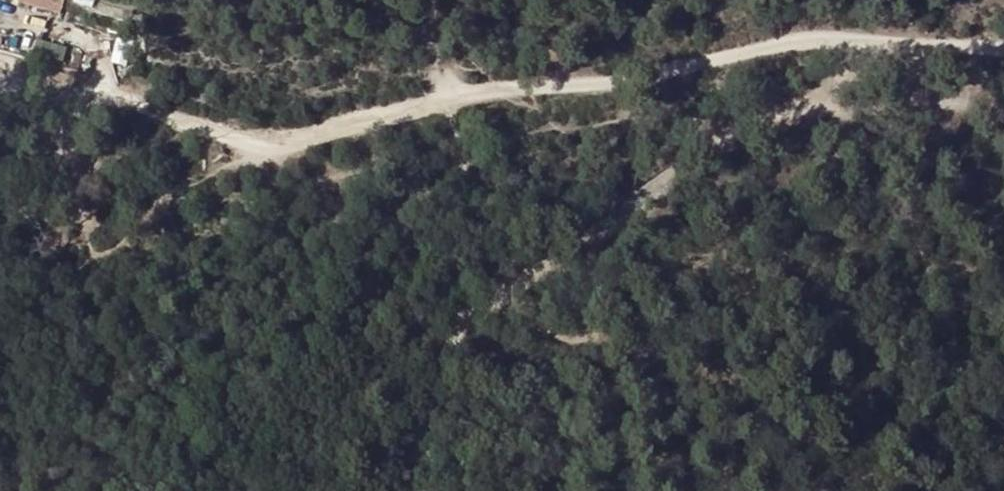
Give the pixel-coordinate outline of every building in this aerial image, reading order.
[(63,0),(62,0),(20,0),(18,8),(57,20),(63,0)]
